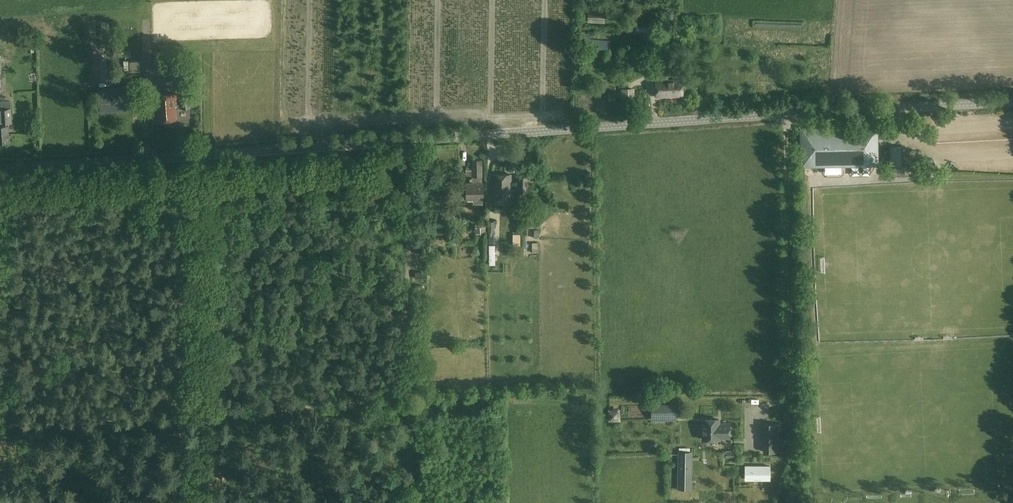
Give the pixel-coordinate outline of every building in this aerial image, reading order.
[(587,22),(605,23),(606,9),(588,7),(587,22)] [(589,49),(610,51),(610,41),(590,39),(589,49)] [(684,56),(700,54),(699,46),(687,47),(687,48),(683,49),(684,56)] [(183,71),(182,60),(160,61),(161,73),(183,71)] [(658,76),(661,75),(668,75),(672,75),(671,60),(657,60),(658,76)] [(683,96),(682,80),(668,80),(668,75),(661,75),(661,81),(657,81),(657,97),(683,96)] [(635,101),(634,88),(622,89),(622,101),(635,101)] [(130,109),(129,89),(101,91),(102,111),(130,109)] [(157,106),(158,106),(159,121),(176,120),(175,105),(177,105),(176,94),(156,95),(157,106)] [(181,95),(181,104),(182,104),(182,108),(191,108),(190,95),(181,95)] [(12,119),(12,108),(0,109),(0,116),(0,142),(10,141),(9,125),(9,119),(12,119)] [(815,129),(815,128),(815,129),(802,129),(802,166),(834,166),(834,163),(840,163),(840,161),(853,161),(853,163),(875,162),(874,130),(813,131),(813,129),(815,129)] [(472,160),(472,177),(472,184),(467,184),(467,199),(468,199),(468,201),(474,201),(474,199),(483,199),(483,184),(482,184),(482,177),(483,177),(483,160),(472,160)] [(512,198),(512,174),(493,174),(493,198),(512,198)] [(529,176),(518,177),(518,197),(527,196),(527,192),(529,192),(529,176)] [(526,228),(534,228),(535,211),(526,211),(526,228)] [(437,219),(431,219),(431,230),(448,230),(447,219),(443,219),(443,217),(437,217),(437,219)] [(677,406),(652,406),(652,421),(677,420),(677,406)] [(618,410),(607,411),(607,420),(618,419),(618,410)] [(703,421),(703,441),(719,441),(719,439),(729,439),(729,425),(722,425),(722,427),(719,427),(719,421),(703,421)] [(764,423),(763,452),(782,452),(782,423),(764,423)] [(692,489),(693,451),(678,451),(678,489),(692,489)] [(753,477),(761,477),(761,480),(771,480),(771,477),(771,465),(761,465),(753,465),(745,465),(745,477),(745,480),(753,480),(753,477)] [(974,500),(974,492),(960,492),(960,501),(974,500)]
